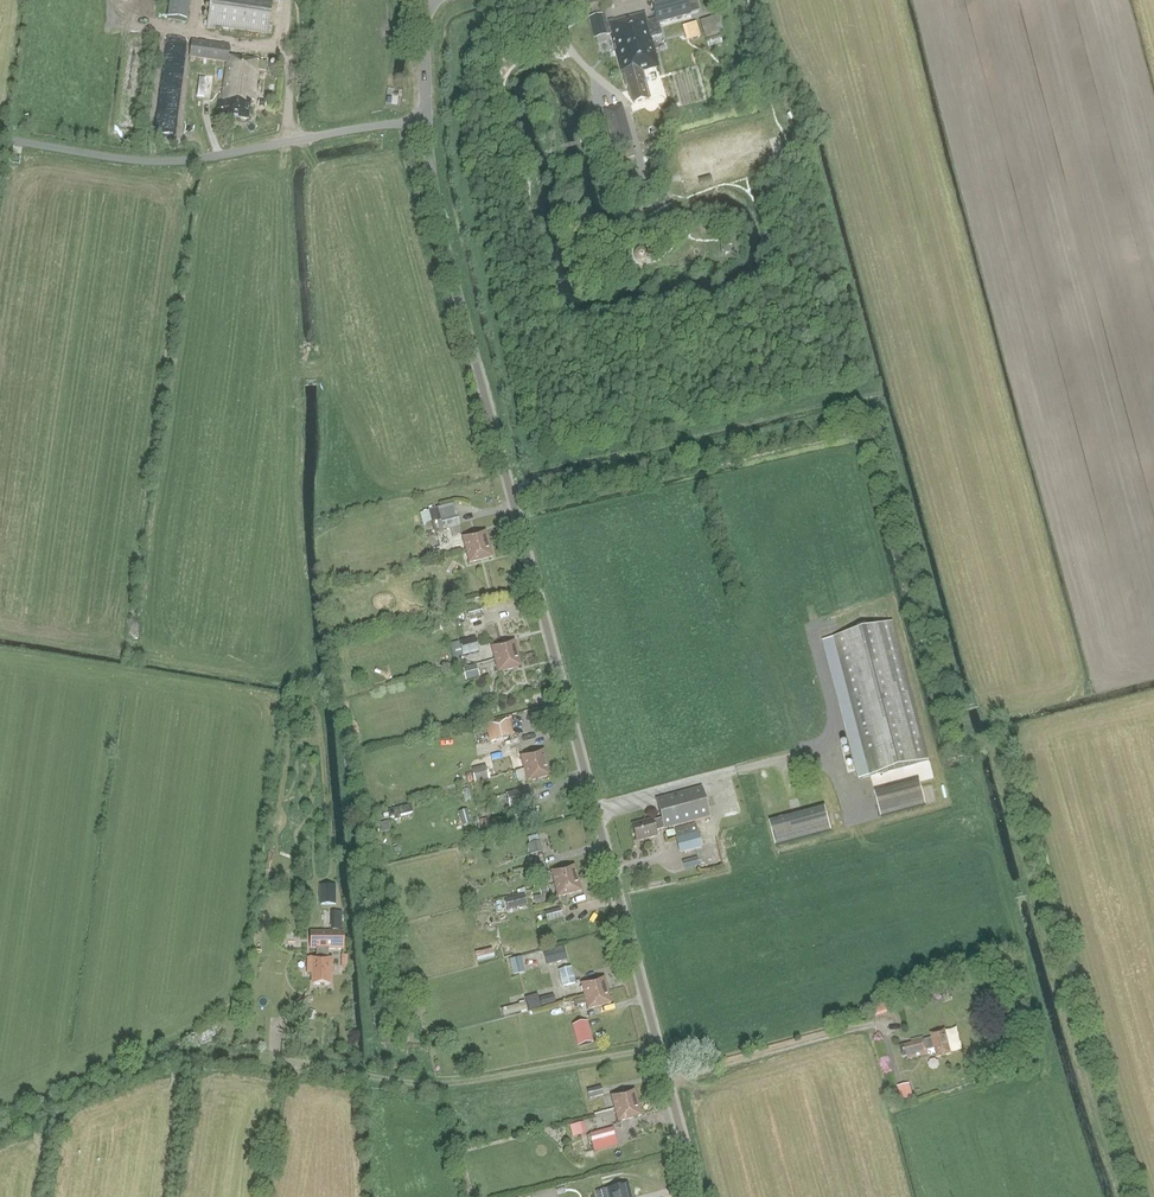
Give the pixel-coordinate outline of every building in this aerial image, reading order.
[(190,0),(171,0),(168,18),(186,21),(190,0)] [(207,25),(221,28),(267,34),(273,0),(211,0),(207,25)] [(692,14),(698,13),(695,0),(650,0),(655,18),(653,19),(644,21),(643,16),(632,20),(631,17),(605,25),(602,15),(588,19),(594,39),(596,38),(599,45),(608,42),(606,35),(609,35),(611,34),(626,86),(628,85),(634,103),(650,98),(643,71),(660,67),(652,37),(662,34),(659,23),(692,14)] [(711,18),(701,21),(705,36),(716,33),(711,18)] [(696,23),(685,26),(689,41),(700,37),(696,23)] [(266,72),(267,63),(227,56),(229,47),(192,41),(189,57),(226,63),(221,98),(218,98),(217,109),(223,110),(222,117),(248,121),(251,103),(254,103),(259,71),(266,72)] [(211,97),(214,75),(199,73),(197,95),(211,97)] [(393,93),(392,103),(401,104),(402,94),(393,93)] [(659,115),(650,129),(662,136),(671,122),(659,115)] [(619,161),(636,156),(632,143),(615,148),(619,161)] [(730,239),(721,240),(722,252),(732,251),(730,239)] [(460,526),(454,503),(421,512),(423,518),(431,516),(435,532),(450,528),(452,536),(462,533),(460,526)] [(488,544),(485,531),(462,537),(465,550),(488,544)] [(492,557),(488,544),(465,550),(469,563),(492,557)] [(481,605),(478,594),(456,600),(459,610),(481,605)] [(483,616),(481,606),(467,609),(467,610),(464,610),(465,614),(468,613),(469,619),(483,616)] [(929,760),(892,623),(834,638),(870,776),(929,760)] [(479,640),(468,642),(460,644),(463,658),(471,656),(471,657),(482,654),(479,640)] [(518,654),(514,641),(491,647),(494,660),(518,654)] [(521,666),(518,654),(494,660),(498,673),(521,666)] [(480,677),(477,664),(463,667),(466,680),(480,677)] [(486,725),(490,741),(513,736),(510,720),(486,725)] [(547,763),(543,750),(520,756),(523,769),(547,763)] [(550,776),(547,763),(523,769),(527,782),(550,776)] [(486,767),(472,770),(475,781),(489,778),(486,767)] [(524,804),(533,802),(530,787),(506,793),(513,817),(526,813),(524,804)] [(664,829),(710,817),(702,787),(656,800),(661,818),(653,821),(653,819),(632,825),(636,839),(640,838),(640,841),(657,836),(656,831),(664,829)] [(877,799),(881,817),(926,805),(921,788),(877,799)] [(471,824),(467,810),(459,813),(463,826),(471,824)] [(831,831),(826,813),(771,828),(776,846),(831,831)] [(485,825),(491,823),(488,814),(482,816),(485,825)] [(389,820),(380,822),(381,831),(391,829),(389,820)] [(703,847),(699,832),(698,832),(696,823),(674,829),(677,838),(676,838),(680,853),(703,847)] [(529,844),(531,855),(542,852),(539,841),(529,844)] [(700,866),(698,857),(683,861),(685,870),(700,866)] [(543,873),(541,865),(531,868),(533,876),(543,873)] [(577,878),(574,865),(551,871),(554,884),(577,878)] [(581,891),(577,878),(554,884),(557,897),(581,891)] [(509,909),(527,905),(524,894),(506,899),(509,909)] [(534,896),(536,905),(545,903),(543,894),(534,896)] [(340,912),(340,900),(329,900),(329,911),(330,911),(330,931),(342,931),(342,912),(340,912)] [(564,917),(561,908),(545,912),(547,921),(564,917)] [(343,948),(343,933),(311,933),(311,948),(316,948),(316,959),(313,959),(313,972),(312,972),(312,973),(313,973),(313,984),(329,984),(329,974),(331,974),(331,959),(328,959),(329,948),(343,948)] [(544,951),(547,962),(568,957),(564,945),(544,951)] [(493,947),(475,953),(478,961),(495,956),(493,947)] [(513,975),(524,972),(520,957),(510,959),(513,975)] [(577,982),(572,966),(559,970),(563,986),(577,982)] [(607,990),(604,977),(580,984),(584,996),(607,990)] [(610,1003),(607,990),(584,996),(587,1009),(610,1003)] [(907,992),(897,995),(901,1005),(910,1001),(907,992)] [(542,999),(544,1007),(556,1003),(554,996),(542,999)] [(539,998),(527,1001),(531,1014),(543,1011),(539,998)] [(580,1010),(577,1000),(563,1003),(563,1006),(559,1007),(561,1013),(565,1012),(565,1013),(580,1010)] [(887,1002),(877,1005),(879,1012),(889,1009),(887,1002)] [(527,1010),(526,1003),(502,1009),(503,1016),(527,1010)] [(578,1046),(592,1042),(587,1022),(573,1025),(578,1046)] [(440,1029),(434,1025),(429,1032),(434,1036),(440,1029)] [(932,1038),(923,1041),(922,1038),(911,1041),(912,1043),(910,1044),(911,1045),(899,1049),(901,1058),(906,1057),(907,1061),(926,1055),(925,1051),(934,1049),(937,1058),(952,1054),(951,1053),(956,1051),(953,1041),(949,1042),(946,1029),(930,1033),(932,1038)] [(604,1095),(601,1086),(587,1090),(589,1098),(604,1095)] [(909,1086),(898,1088),(902,1101),(913,1099),(909,1086)] [(637,1103),(634,1090),(610,1096),(614,1109),(637,1103)] [(640,1116),(637,1103),(614,1109),(617,1122),(640,1116)] [(573,1137),(587,1133),(584,1121),(570,1125),(573,1137)] [(618,1146),(613,1128),(590,1135),(594,1152),(618,1146)] [(628,1185),(596,1193),(598,1196),(631,1196),(628,1185)]
